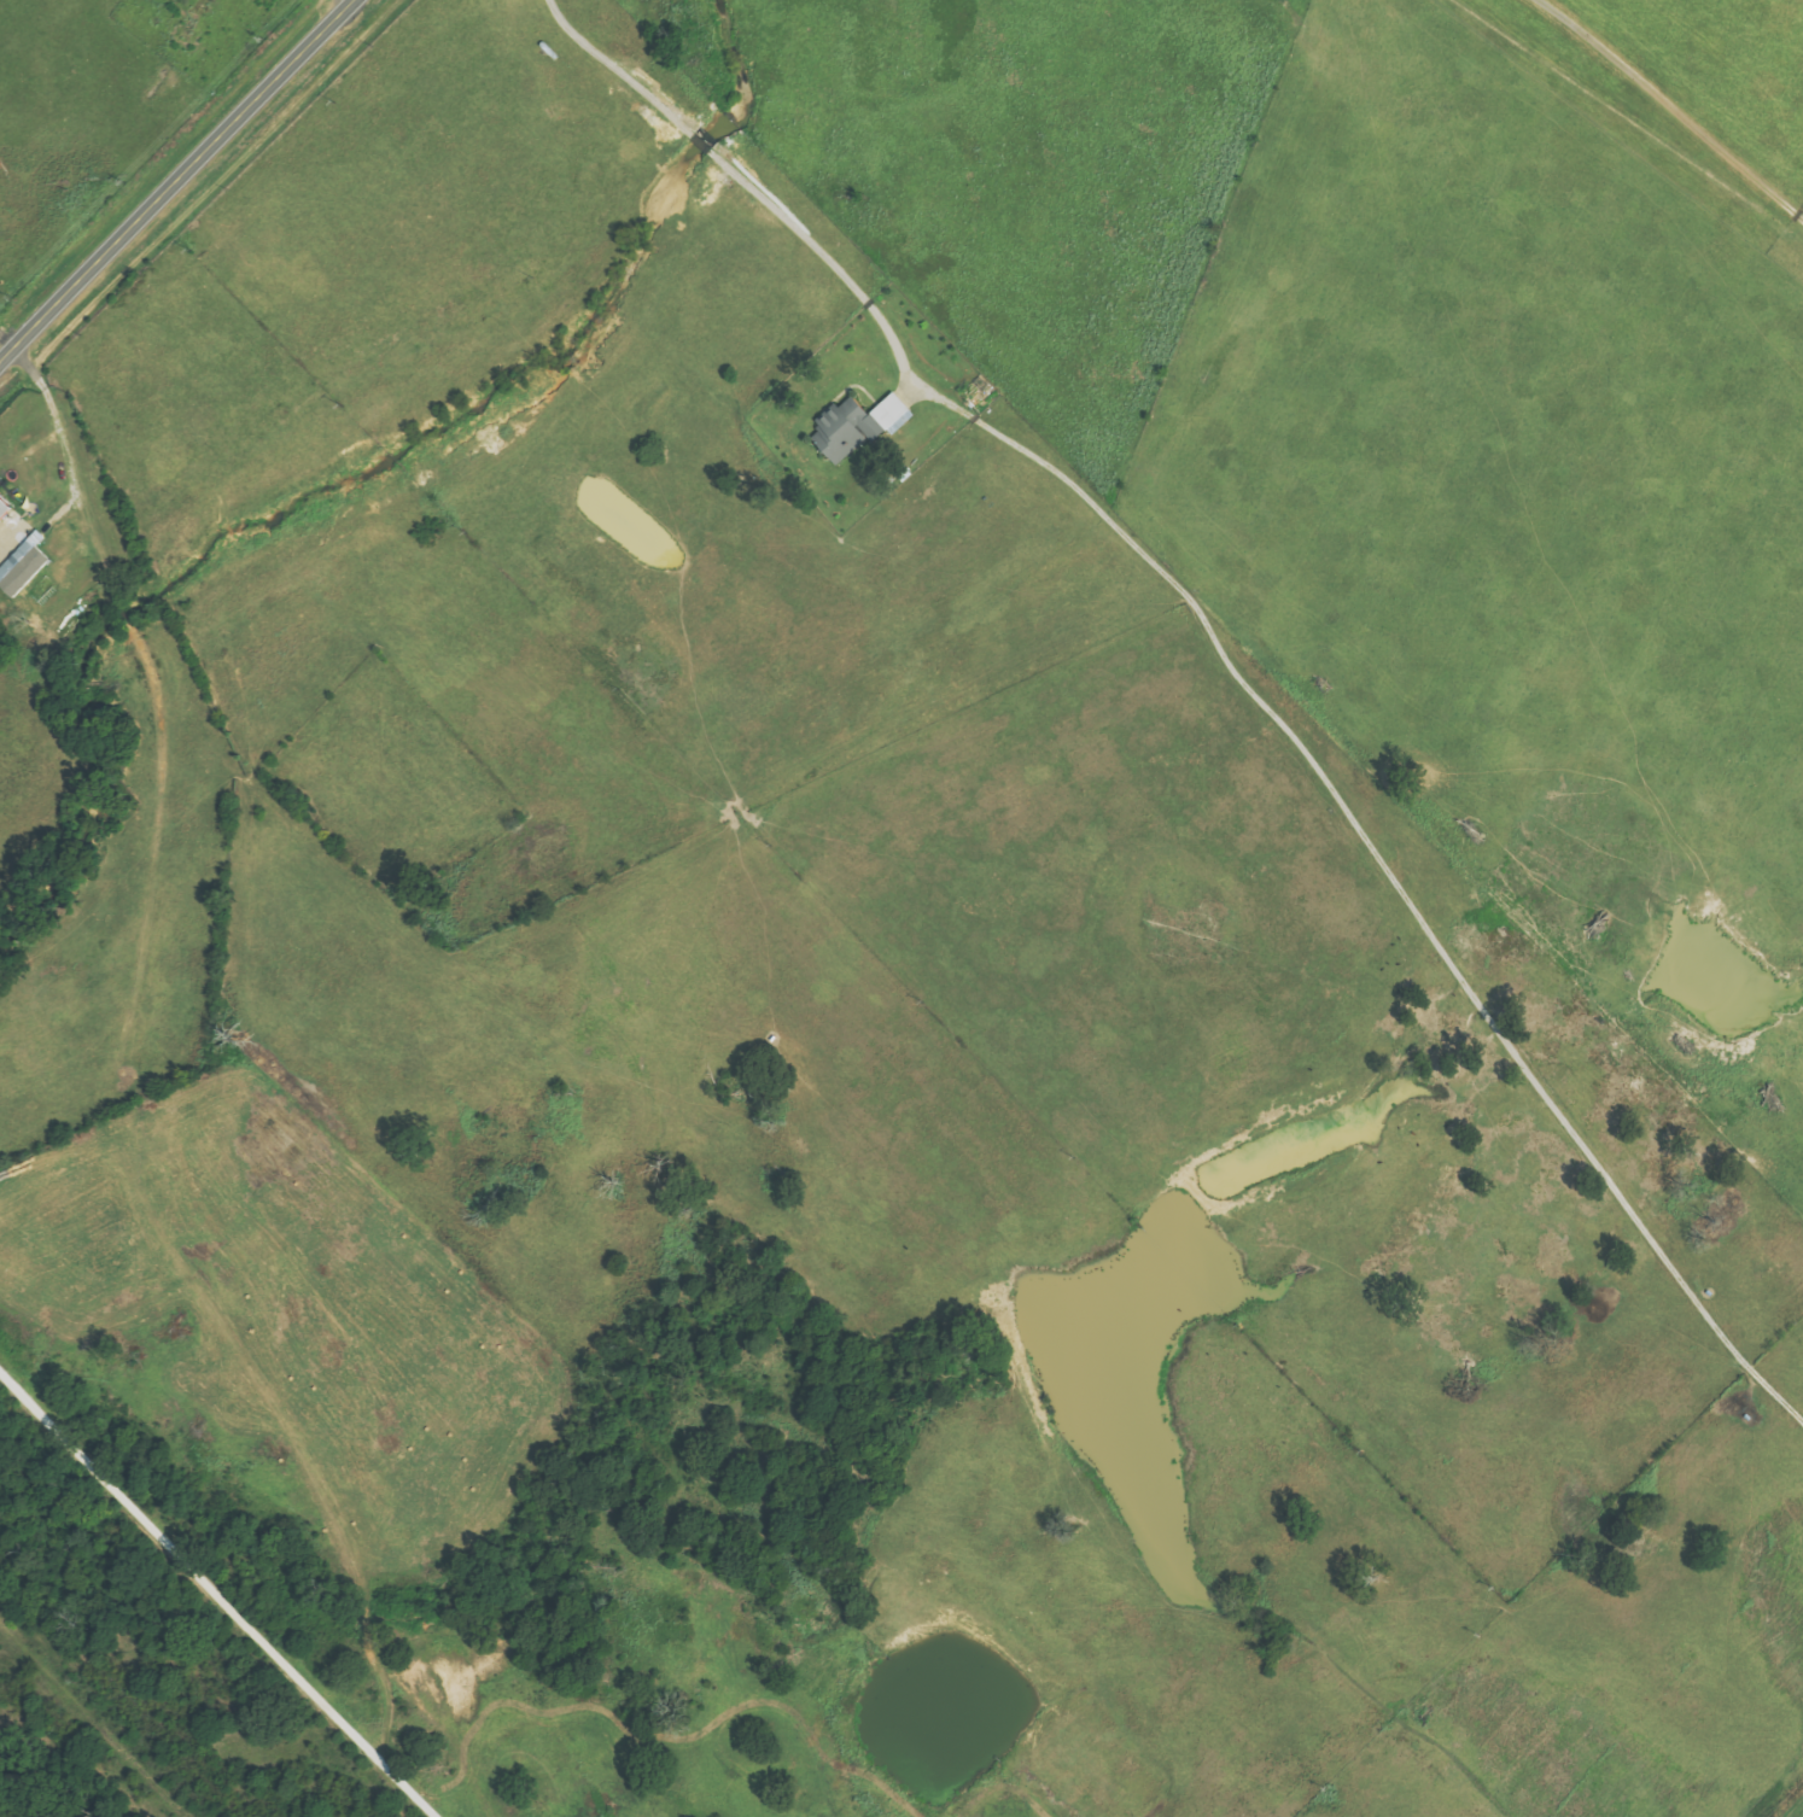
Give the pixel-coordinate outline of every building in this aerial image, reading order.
[(869,413),(890,436),(913,415),(892,392),(869,413)] [(880,429),(849,393),(813,423),(819,430),(810,437),(834,467),(880,429)] [(0,489),(0,528),(19,507),(0,489)] [(36,536),(0,573),(0,580),(19,598),(58,558),(36,536)]
